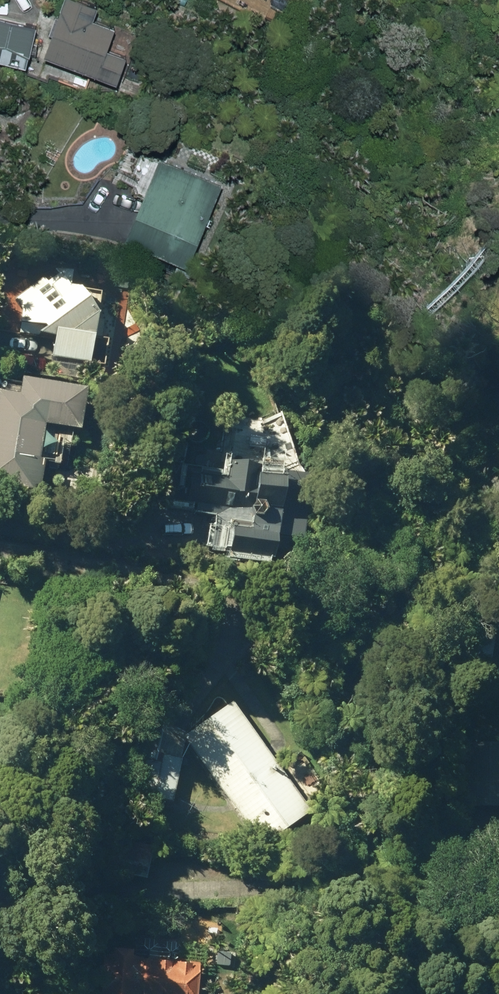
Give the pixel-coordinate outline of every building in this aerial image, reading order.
[(132,81),(142,53),(123,46),(130,24),(108,16),(113,3),(103,0),(76,0),(57,53),(132,81)] [(37,65),(47,23),(0,12),(0,58),(37,65)] [(133,232),(197,258),(233,172),(169,145),(133,232)] [(67,277),(62,271),(22,298),(27,307),(23,331),(42,334),(49,330),(61,333),(57,354),(96,360),(105,308),(88,282),(76,281),(71,274),(67,277)] [(46,492),(52,458),(47,457),(53,422),(89,428),(96,386),(27,374),(24,391),(3,387),(0,404),(0,484),(46,492)] [(247,552),(283,557),(286,534),(326,538),(333,469),(287,464),(236,458),(234,474),(193,469),(190,499),(200,500),(199,511),(219,513),(214,552),(246,557),(247,552)] [(498,659),(498,635),(479,633),(477,658),(498,659)] [(192,734),(270,843),(319,809),(241,699),(192,734)] [(140,791),(181,799),(191,754),(150,745),(140,791)] [(129,870),(155,876),(160,854),(134,848),(129,870)] [(210,961),(110,953),(107,993),(208,993),(210,961)]
